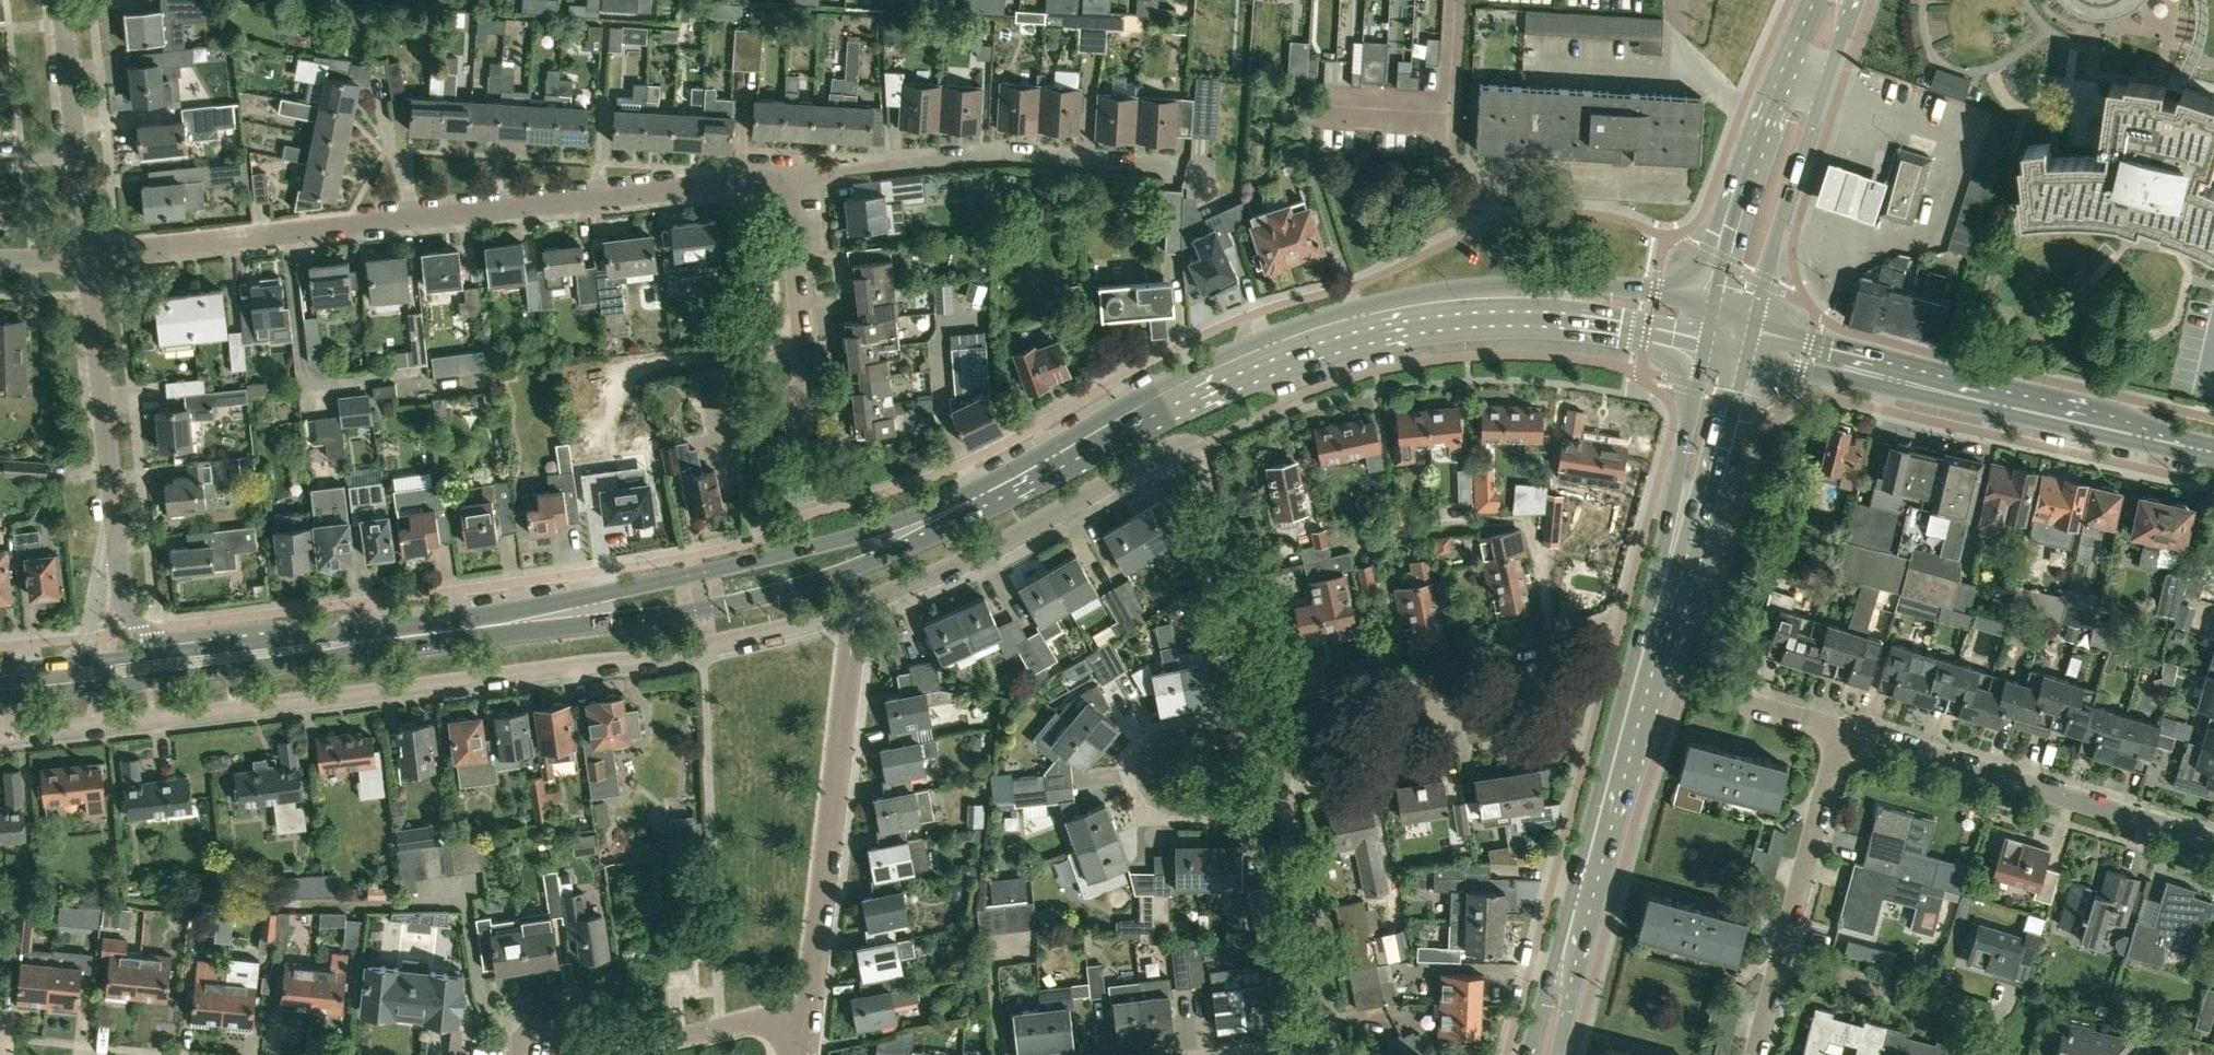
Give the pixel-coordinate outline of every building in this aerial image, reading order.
[(161,8),(126,12),(129,45),(162,42),(163,50),(184,48),(181,22),(206,19),(205,0),(161,0),(161,8)] [(545,0),(544,15),(557,15),(557,1),(545,0)] [(587,8),(600,9),(601,0),(587,0),(587,6),(587,8)] [(622,11),(637,11),(637,0),(622,0),(622,11)] [(637,11),(650,12),(651,0),(638,0),(637,11)] [(1077,11),(1078,0),(1047,0),(1046,10),(1077,11)] [(1082,11),(1089,12),(1090,0),(1083,0),(1082,11)] [(2063,0),(2067,4),(2076,10),(2081,13),(2086,15),(2097,17),(2107,18),(2118,16),(2128,12),(2137,6),(2145,0),(2063,0)] [(683,1),(682,22),(690,23),(691,1),(683,1)] [(569,5),(568,16),(586,17),(587,8),(587,6),(569,5)] [(742,5),(734,5),(733,20),(741,20),(742,5)] [(1159,6),(1158,15),(1176,17),(1176,8),(1159,6)] [(1017,10),(1016,21),(1045,23),(1046,12),(1017,10)] [(1525,32),(1639,39),(1662,40),(1664,18),(1644,17),(1526,10),(1525,32)] [(1092,51),(1094,14),(1064,12),(1064,26),(1080,27),(1079,50),(1092,51)] [(1094,14),(1092,51),(1107,52),(1108,29),(1124,30),(1125,16),(1094,14)] [(903,42),(903,21),(883,21),(883,34),(884,43),(887,43),(903,42)] [(1187,33),(1188,23),(1174,22),(1174,33),(1187,33)] [(602,26),(589,25),(587,49),(601,50),(602,26)] [(623,27),(609,26),(608,50),(621,51),(623,27)] [(679,44),(680,29),(661,28),(660,43),(679,44)] [(747,70),(749,31),(736,30),(733,69),(747,70)] [(749,31),(747,70),(760,71),(763,32),(749,31)] [(1426,38),(1425,64),(1438,65),(1440,38),(1426,38)] [(882,106),(856,105),(860,40),(848,39),(845,77),(841,138),(871,140),(872,118),(883,119),(882,106)] [(989,41),(975,40),(975,55),(989,56),(989,41)] [(1361,72),(1361,81),(1385,83),(1388,42),(1363,41),(1361,72)] [(159,63),(131,66),(135,103),(180,99),(178,74),(182,74),(181,65),(194,64),(192,47),(184,48),(163,50),(158,51),(159,63)] [(360,82),(348,80),(352,59),(315,55),(314,59),(299,56),(295,77),(325,83),(320,105),(354,111),(360,82)] [(445,56),(444,72),(457,73),(458,57),(445,56)] [(400,60),(386,63),(393,100),(406,97),(400,60)] [(500,75),(501,63),(491,63),(490,74),(500,75)] [(1308,69),(1307,82),(1316,83),(1317,69),(1308,69)] [(1397,70),(1396,87),(1410,88),(1411,75),(1411,71),(1397,70)] [(441,132),(444,72),(431,71),(429,98),(413,97),(411,131),(441,132)] [(1288,71),(1288,80),(1307,81),(1308,72),(1288,71)] [(457,73),(444,72),(441,132),(469,134),(472,100),(456,99),(457,73)] [(904,72),(886,72),(888,106),(901,107),(899,127),(940,130),(942,83),(903,81),(904,72)] [(1352,72),(1351,85),(1360,85),(1361,81),(1361,72),(1352,72)] [(815,102),(799,101),(801,75),(787,74),(786,101),(784,135),(813,136),(815,102)] [(488,90),(501,91),(502,76),(489,75),(488,90)] [(1411,75),(1410,88),(1418,89),(1419,76),(1411,75)] [(502,76),(501,91),(515,91),(516,76),(512,76),(502,76)] [(841,138),(845,77),(832,76),(831,91),(830,91),(829,103),(815,102),(813,136),(841,138)] [(530,97),(530,103),(527,137),(556,139),(559,105),(559,94),(560,78),(547,77),(546,98),(530,97)] [(560,78),(559,94),(572,95),(573,79),(560,78)] [(2184,88),(2177,86),(2155,83),(2130,79),(2130,83),(2114,81),(2113,82),(2110,105),(2105,143),(2113,145),(2112,156),(2090,155),(2052,156),(2051,142),(2028,145),(2029,153),(2020,154),(2020,155),(2027,218),(2046,216),(2080,215),(2106,216),(2123,218),(2123,219),(2154,229),(2165,233),(2166,229),(2182,234),(2206,244),(2213,248),(2213,182),(2203,177),(2205,172),(2207,166),(2213,169),(2213,98),(2184,88)] [(1038,130),(1041,84),(1001,81),(998,128),(1038,130)] [(1292,81),(1295,108),(1313,108),(1309,82),(1292,81)] [(644,144),(648,84),(634,83),(633,109),(616,108),(614,143),(644,144)] [(942,83),(940,130),(980,132),(983,86),(942,83)] [(1703,96),(1480,83),(1476,149),(1690,162),(1699,162),(1703,96)] [(675,112),(659,111),(661,85),(648,84),(644,144),(673,146),(675,112)] [(1041,84),(1038,130),(1079,133),(1080,111),(1081,86),(1078,86),(1055,84),(1041,84)] [(705,102),(705,87),(692,86),(691,102),(705,102)] [(702,148),(731,149),(734,98),(716,97),(716,90),(713,86),(706,86),(705,87),(705,102),(704,114),(702,148)] [(1136,141),(1139,94),(1099,92),(1096,139),(1136,141)] [(1139,94),(1136,141),(1177,143),(1177,135),(1180,97),(1139,94)] [(354,111),(320,105),(282,97),(279,111),(317,119),(315,133),(348,140),(354,111)] [(784,135),(786,101),(756,99),(754,133),(784,135)] [(501,102),(472,100),(469,134),(498,136),(501,102)] [(498,136),(527,137),(530,103),(501,102),(498,136)] [(184,121),(137,125),(140,154),(150,153),(150,157),(159,154),(158,152),(168,151),(169,156),(188,154),(186,140),(219,137),(216,104),(182,108),(184,121)] [(559,105),(556,139),(586,141),(588,107),(559,105)] [(691,113),(675,112),(673,146),(702,148),(704,114),(691,113)] [(1988,124),(2010,131),(2014,120),(1992,113),(1988,124)] [(2006,143),(2010,131),(1988,124),(1985,136),(2006,143)] [(342,169),(348,140),(315,133),(309,162),(342,169)] [(2003,154),(2006,143),(1985,136),(1981,147),(2003,154)] [(300,148),(285,145),(282,157),(297,159),(300,148)] [(1999,165),(2003,154),(1981,147),(1978,158),(1999,165)] [(1914,224),(1933,158),(1898,148),(1888,189),(1881,215),(1914,224)] [(1996,176),(1999,165),(1978,158),(1974,169),(1996,176)] [(174,182),(143,185),(147,218),(186,214),(185,208),(204,206),(202,188),(249,183),(247,161),(203,165),(172,168),(174,182)] [(336,198),(342,169),(309,162),(303,189),(299,189),(296,208),(321,206),(323,195),(336,198)] [(1888,189),(1828,169),(1815,209),(1875,229),(1888,189)] [(1992,188),(1996,176),(1974,169),(1970,181),(1992,188)] [(253,173),(256,201),(269,200),(266,172),(253,173)] [(854,196),(846,197),(850,232),(887,228),(887,233),(906,231),(903,203),(926,200),(923,173),(879,178),(880,178),(881,193),(854,196)] [(1304,199),(1288,204),(1280,179),(1270,183),(1278,207),(1294,257),(1306,253),(1308,257),(1319,254),(1318,249),(1321,248),(1308,208),(1307,208),(1304,199)] [(1989,199),(1992,188),(1970,181),(1967,192),(1989,199)] [(1294,257),(1278,207),(1270,183),(1260,186),(1268,210),(1252,215),(1255,225),(1253,225),(1267,266),(1270,265),(1272,269),(1283,265),(1282,261),(1294,257)] [(1164,189),(1162,227),(1166,227),(1165,251),(1182,252),(1182,250),(1182,220),(1182,207),(1182,203),(1183,190),(1164,189)] [(1985,210),(1989,199),(1967,192),(1963,203),(1985,210)] [(1446,198),(1445,211),(1461,212),(1462,199),(1446,198)] [(1182,252),(1184,280),(1197,274),(1205,293),(1211,290),(1222,285),(1226,288),(1235,284),(1236,279),(1238,278),(1223,247),(1235,241),(1229,228),(1226,221),(1220,224),(1208,230),(1196,203),(1182,203),(1182,207),(1182,250),(1182,252)] [(1981,221),(1985,210),(1963,203),(1960,214),(1981,221)] [(1978,233),(1981,221),(1960,214),(1956,226),(1978,233)] [(721,262),(720,252),(716,219),(673,224),(676,257),(663,258),(668,296),(681,294),(679,273),(698,271),(697,265),(721,262)] [(987,220),(971,222),(972,230),(988,228),(987,220)] [(1974,244),(1978,233),(1956,226),(1952,237),(1974,244)] [(597,272),(600,300),(601,312),(605,312),(625,309),(620,269),(655,265),(652,236),(606,241),(610,270),(597,272)] [(1971,255),(1974,244),(1952,237),(1949,248),(1971,255)] [(542,307),(538,269),(526,271),(522,241),(486,245),(490,282),(526,278),(529,308),(542,307)] [(600,300),(597,272),(596,265),(584,267),(582,244),(544,248),(547,268),(538,269),(542,307),(554,305),(552,286),(565,285),(563,270),(576,269),(580,302),(600,300)] [(895,287),(892,258),(891,245),(864,247),(866,261),(853,262),(856,291),(895,287)] [(458,249),(424,253),(428,287),(461,283),(458,249)] [(405,255),(367,259),(372,299),(410,295),(405,255)] [(348,261),(311,265),(315,303),(352,299),(348,261)] [(1099,284),(1102,318),(1149,314),(1151,337),(1153,337),(1168,329),(1166,312),(1175,312),(1172,278),(1163,279),(1162,261),(1145,263),(1146,280),(1099,284)] [(1880,326),(1894,269),(1883,266),(1879,282),(1862,277),(1855,285),(1846,317),(1880,326)] [(1902,332),(1913,291),(1902,288),(1906,272),(1894,269),(1880,326),(1902,332)] [(1913,291),(1902,332),(1939,341),(1950,301),(1941,298),(1947,276),(1930,272),(1924,293),(1913,291)] [(282,298),(280,283),(280,276),(278,276),(279,278),(264,279),(265,284),(252,286),(254,304),(249,304),(250,312),(241,313),(243,331),(244,342),(269,339),(268,331),(292,328),(289,306),(283,307),(282,301),(284,301),(284,297),(282,298)] [(972,282),(966,298),(980,302),(985,287),(972,282)] [(460,302),(463,323),(482,321),(478,286),(465,288),(467,301),(460,302)] [(884,317),(899,316),(895,287),(856,291),(859,319),(884,317)] [(189,293),(194,338),(227,334),(222,289),(189,293)] [(195,344),(194,338),(189,293),(157,296),(163,348),(195,344)] [(625,309),(605,312),(606,326),(611,325),(626,324),(625,309)] [(413,365),(427,363),(422,311),(407,313),(413,365)] [(848,349),(887,345),(902,343),(899,316),(884,317),(859,319),(845,320),(848,349)] [(318,317),(304,319),(309,361),(324,374),(318,317)] [(1060,323),(1066,340),(1076,336),(1070,319),(1060,323)] [(26,387),(24,322),(0,322),(0,388),(26,387)] [(728,336),(727,325),(717,326),(718,337),(728,336)] [(246,368),(244,342),(243,331),(230,332),(233,369),(246,368)] [(692,335),(681,332),(679,341),(691,344),(692,335)] [(1032,347),(1015,353),(1029,389),(1046,383),(1045,379),(1068,371),(1058,342),(1038,349),(1036,343),(1031,345),(1032,347)] [(887,345),(848,349),(851,378),(890,373),(888,358),(903,356),(902,343),(887,345)] [(984,387),(987,393),(990,392),(986,345),(951,347),(955,395),(950,396),(950,403),(984,387)] [(473,372),(487,370),(486,358),(472,360),(473,372)] [(929,367),(928,359),(921,360),(919,362),(920,368),(929,367)] [(560,380),(558,366),(544,368),(545,376),(545,382),(552,381),(560,380)] [(700,371),(688,373),(690,394),(702,393),(700,371)] [(854,406),(893,402),(890,373),(851,378),(854,406)] [(168,395),(185,394),(205,392),(204,378),(167,382),(168,395)] [(249,397),(267,395),(266,383),(248,385),(249,397)] [(397,395),(396,384),(373,388),(374,399),(397,395)] [(214,417),(213,405),(248,401),(247,387),(205,392),(185,394),(187,407),(158,410),(161,448),(191,446),(189,419),(214,417)] [(1004,429),(987,393),(984,387),(950,403),(951,409),(968,446),(1004,429)] [(495,393),(486,394),(486,400),(491,404),(496,403),(495,393)] [(369,398),(339,401),(342,424),(371,421),(369,398)] [(932,398),(919,400),(921,416),(934,414),(932,398)] [(893,402),(854,406),(857,435),(896,430),(893,402)] [(1531,406),(1483,406),(1483,433),(1518,434),(1518,438),(1524,438),(1524,439),(1541,439),(1542,412),(1531,412),(1531,406)] [(1429,410),(1431,442),(1449,441),(1450,450),(1462,449),(1458,407),(1429,410)] [(1413,444),(1431,442),(1429,410),(1398,413),(1401,443),(1395,443),(1397,461),(1414,459),(1413,444)] [(1584,413),(1568,410),(1559,468),(1580,471),(1580,470),(1586,471),(1587,467),(1622,473),(1626,445),(1580,438),(1584,413)] [(344,456),(339,417),(302,421),(305,446),(324,444),(326,458),(344,456)] [(1383,465),(1379,448),(1374,421),(1364,423),(1363,420),(1361,420),(1361,419),(1315,429),(1321,456),(1356,448),(1357,452),(1363,451),(1364,451),(1366,451),(1370,467),(1383,465)] [(1849,428),(1831,424),(1820,466),(1821,466),(1818,476),(1831,480),(1834,469),(1842,471),(1839,484),(1851,487),(1855,473),(1856,473),(1865,436),(1848,432),(1849,428)] [(1897,439),(1891,442),(1886,441),(1883,443),(1874,482),(1871,494),(1908,502),(1895,551),(1909,555),(1921,505),(1934,452),(1910,447),(1910,446),(1907,441),(1897,439)] [(550,490),(525,494),(531,533),(557,529),(556,523),(569,521),(581,519),(578,500),(573,469),(569,442),(556,444),(560,471),(548,473),(550,490)] [(686,450),(684,442),(661,447),(666,471),(681,468),(691,512),(723,505),(715,469),(701,472),(696,448),(686,450)] [(893,444),(882,445),(883,454),(894,453),(893,444)] [(1959,555),(1981,461),(1982,459),(1942,449),(1941,454),(1934,452),(1921,505),(1909,555),(1900,589),(1899,592),(1952,604),(1958,578),(1959,555)] [(253,456),(238,457),(240,467),(240,472),(255,470),(254,462),(253,456)] [(741,467),(743,467),(745,467),(745,458),(735,458),(736,468),(741,467)] [(47,462),(22,460),(3,459),(2,473),(47,476),(47,462)] [(215,505),(214,492),(211,460),(188,462),(190,475),(174,477),(174,483),(165,484),(168,510),(169,517),(187,515),(186,508),(215,505)] [(1295,461),(1269,467),(1279,516),(1305,511),(1301,491),(1307,490),(1305,479),(1299,481),(1295,461)] [(2016,469),(1993,463),(1984,503),(1985,503),(1981,521),(2003,527),(2005,521),(2023,525),(2035,472),(2017,468),(2016,469)] [(1458,466),(1459,482),(1472,481),(1471,465),(1458,466)] [(634,520),(654,517),(654,513),(658,512),(656,495),(651,495),(650,482),(619,486),(617,469),(582,473),(586,504),(604,502),(606,519),(633,515),(634,520)] [(2037,539),(2042,517),(2075,525),(2085,484),(2066,480),(2066,481),(2043,476),(2034,515),(2028,514),(2023,536),(2037,539)] [(495,543),(494,539),(498,538),(494,511),(515,508),(510,479),(482,483),(484,500),(460,504),(467,543),(474,542),(474,546),(495,543)] [(377,516),(375,498),(385,496),(383,483),(349,487),(353,522),(362,521),(368,557),(378,556),(379,559),(392,558),(392,554),(394,554),(388,514),(377,516)] [(1534,483),(1531,511),(1545,511),(1548,484),(1534,483)] [(314,515),(315,523),(320,563),(323,563),(326,565),(334,564),(336,561),(353,559),(345,484),(333,485),(333,490),(329,490),(332,513),(314,515)] [(2123,496),(2118,495),(2119,492),(2116,491),(2117,488),(2102,484),(2101,488),(2091,485),(2078,541),(2090,543),(2093,530),(2095,530),(2097,521),(2112,524),(2114,513),(2119,514),(2123,496)] [(445,489),(419,492),(418,486),(393,490),(403,552),(429,548),(428,542),(441,540),(438,522),(450,520),(445,489)] [(2123,496),(2119,514),(2136,517),(2133,531),(2145,535),(2139,564),(2153,567),(2158,543),(2166,502),(2159,500),(2157,495),(2150,494),(2140,497),(2140,499),(2123,496)] [(1905,510),(1856,498),(1847,534),(1896,546),(1905,510)] [(2166,502),(2158,543),(2180,548),(2190,508),(2184,501),(2176,499),(2172,503),(2166,502)] [(1133,517),(1154,553),(1182,537),(1161,500),(1133,517)] [(1398,502),(1401,521),(1414,519),(1412,500),(1398,502)] [(1559,543),(1563,502),(1548,501),(1544,541),(1559,543)] [(1388,523),(1401,521),(1398,502),(1385,504),(1388,523)] [(295,570),(295,566),(309,564),(306,542),(313,541),(309,510),(274,514),(280,568),(285,567),(285,571),(295,570)] [(1125,569),(1154,553),(1133,517),(1104,533),(1125,569)] [(1209,560),(1203,532),(1201,519),(1186,522),(1194,563),(1209,560)] [(236,566),(234,551),(258,548),(255,525),(209,530),(211,544),(172,548),(174,573),(214,569),(236,566)] [(1303,563),(1329,556),(1324,528),(1311,531),(1314,544),(1299,548),(1303,563)] [(1529,604),(1519,554),(1528,552),(1524,529),(1479,538),(1490,592),(1499,590),(1503,609),(1529,604)] [(42,556),(39,534),(39,530),(15,533),(18,562),(27,561),(30,580),(31,580),(32,595),(58,593),(55,568),(60,567),(58,554),(42,556)] [(1454,551),(1451,535),(1435,538),(1438,554),(1454,551)] [(2210,540),(2196,536),(2191,557),(2200,560),(2201,555),(2206,557),(2210,540)] [(1895,551),(1846,539),(1837,574),(1900,589),(1909,555),(1895,551)] [(2093,544),(2078,541),(2075,558),(2089,561),(2093,544)] [(0,549),(0,599),(11,598),(6,549),(0,549)] [(1343,569),(1344,569),(1353,566),(1350,551),(1340,553),(1329,556),(1303,563),(1307,579),(1310,578),(1313,594),(1318,593),(1320,602),(1298,607),(1303,632),(1354,622),(1343,569)] [(1048,571),(1069,607),(1097,591),(1076,554),(1048,571)] [(1442,632),(1431,582),(1433,582),(1428,559),(1412,562),(1417,585),(1396,589),(1402,619),(1412,617),(1416,638),(1442,632)] [(1359,567),(1364,593),(1377,590),(1372,565),(1359,567)] [(1055,615),(1069,607),(1048,571),(1019,587),(1040,623),(1037,625),(1040,629),(1028,636),(1045,667),(1057,659),(1046,638),(1062,629),(1055,615)] [(2157,612),(2176,617),(2186,574),(2170,571),(2166,573),(2157,612)] [(1958,578),(1952,604),(1969,608),(1975,582),(1958,578)] [(1115,586),(1136,624),(1137,623),(1133,616),(1144,609),(1127,579),(1115,586)] [(1863,580),(1848,628),(1840,652),(1837,661),(1851,665),(1846,679),(1867,686),(1881,639),(1863,633),(1865,625),(1867,626),(1880,586),(1863,580)] [(1845,590),(1852,592),(1856,587),(1855,581),(1849,580),(1844,584),(1845,590)] [(1213,581),(1190,594),(1198,607),(1216,597),(1216,594),(1214,582),(1213,581)] [(1118,634),(1136,624),(1115,586),(1102,593),(1118,621),(1112,624),(1118,634)] [(1800,665),(1814,617),(1792,610),(1796,595),(1771,587),(1762,620),(1775,624),(1770,642),(1783,646),(1779,659),(1800,665)] [(2029,596),(2013,592),(2009,608),(2026,612),(2029,596)] [(1198,607),(1190,594),(1168,607),(1175,620),(1198,607)] [(1914,596),(1904,594),(1901,610),(1910,612),(1914,596)] [(1047,674),(1043,667),(1045,667),(1028,636),(1015,643),(1005,622),(998,625),(985,596),(955,610),(972,648),(997,637),(1006,656),(1019,650),(1032,674),(1036,680),(1047,674)] [(2197,607),(2181,602),(2177,615),(2175,624),(2191,629),(2193,622),(2197,607)] [(1947,619),(1950,607),(1942,604),(1939,616),(1947,619)] [(2093,628),(2097,611),(2066,604),(2062,621),(2093,628)] [(942,662),(972,648),(955,610),(925,623),(942,662)] [(1973,624),(1981,626),(1985,614),(1977,611),(1973,624)] [(1848,628),(1814,617),(1800,665),(1820,671),(1827,648),(1840,652),(1848,628)] [(2114,651),(2121,625),(2095,619),(2089,645),(2114,651)] [(2078,629),(2079,627),(2069,624),(2064,638),(2075,642),(2078,629)] [(2181,630),(2176,629),(2173,641),(2183,643),(2186,631),(2181,630)] [(1098,647),(1114,675),(1127,668),(1111,639),(1098,647)] [(1892,642),(1882,673),(1895,677),(1891,693),(1911,699),(1925,652),(1892,642)] [(1188,705),(1180,666),(1175,644),(1161,647),(1162,652),(1165,656),(1167,668),(1153,671),(1148,662),(1132,671),(1140,685),(1148,683),(1149,690),(1155,689),(1160,711),(1188,705)] [(1102,682),(1114,675),(1098,647),(1086,654),(1102,682)] [(2117,661),(2119,653),(2112,651),(2109,650),(2107,656),(2105,662),(2116,665),(2117,661)] [(1951,686),(1959,662),(1925,652),(1911,699),(1931,705),(1935,693),(1948,697),(1951,686)] [(2082,657),(2072,654),(2067,670),(2077,673),(2082,657)] [(1076,663),(1081,672),(1092,666),(1087,657),(1076,663)] [(915,693),(941,688),(936,659),(910,664),(911,670),(915,693)] [(2163,659),(2162,671),(2169,674),(2174,671),(2176,663),(2163,659)] [(1216,700),(1215,695),(1208,660),(1180,666),(1188,705),(1216,700)] [(1978,720),(1992,672),(1959,662),(1951,686),(1964,690),(1957,713),(1978,720)] [(2026,679),(2029,669),(2018,666),(2015,675),(2026,679)] [(2013,724),(2029,729),(2030,729),(2033,729),(2034,727),(2036,721),(2043,698),(2056,702),(2063,678),(2030,668),(2025,683),(2026,683),(2019,707),(2013,724)] [(945,689),(941,688),(915,693),(911,670),(897,673),(901,696),(887,699),(892,728),(916,724),(931,721),(928,705),(948,701),(945,689)] [(2026,683),(2025,683),(1992,672),(1978,720),(1998,726),(2005,703),(2019,707),(2026,683)] [(2206,673),(2196,707),(2210,712),(2213,713),(2213,676),(2206,673)] [(2165,690),(2162,676),(2154,678),(2157,692),(2165,690)] [(1325,678),(1310,681),(1313,694),(1328,691),(1325,678)] [(2085,727),(2093,703),(2097,689),(2063,678),(2056,702),(2069,706),(2062,729),(2082,735),(2085,727)] [(1120,725),(1102,710),(1106,706),(1101,701),(1105,696),(1097,682),(1086,688),(1090,696),(1079,710),(1068,701),(1060,712),(1070,721),(1101,747),(1120,725)] [(624,711),(622,696),(619,696),(616,693),(606,694),(605,698),(588,701),(593,737),(583,739),(592,797),(620,793),(611,740),(629,738),(628,736),(641,734),(637,709),(624,711)] [(551,760),(559,758),(574,756),(573,745),(574,745),(568,705),(565,705),(562,700),(553,701),(551,706),(538,708),(542,735),(538,735),(541,753),(540,753),(544,777),(545,783),(554,781),(551,760)] [(2111,760),(2127,713),(2093,703),(2085,727),(2098,731),(2091,754),(2111,760)] [(538,735),(530,736),(526,709),(510,712),(507,708),(500,709),(498,714),(494,714),(499,752),(496,753),(498,767),(521,764),(519,756),(540,753),(541,753),(538,735)] [(1096,753),(1101,747),(1070,721),(1060,712),(1056,709),(1031,739),(1054,758),(1061,750),(1079,765),(1092,750),(1096,753)] [(2210,712),(2200,745),(2213,749),(2213,713),(2210,712)] [(2127,713),(2111,760),(2132,767),(2135,757),(2147,761),(2160,724),(2127,713)] [(2158,730),(2174,735),(2179,719),(2163,714),(2158,730)] [(491,721),(480,722),(479,716),(468,718),(464,715),(456,716),(454,719),(452,720),(457,757),(479,754),(480,762),(484,761),(485,770),(497,768),(491,721)] [(402,726),(399,727),(405,771),(434,768),(432,753),(438,752),(434,723),(416,725),(415,723),(402,724),(402,726)] [(916,724),(892,728),(896,745),(881,748),(887,778),(911,773),(925,771),(923,756),(939,753),(936,737),(920,741),(916,724)] [(2154,743),(2171,748),(2175,736),(2158,731),(2154,743)] [(983,735),(973,732),(968,744),(978,748),(983,735)] [(349,738),(348,734),(317,737),(320,764),(343,762),(343,767),(359,765),(361,779),(359,780),(361,797),(385,794),(380,750),(374,750),(372,735),(349,738)] [(1690,739),(1679,778),(1728,791),(1738,749),(1733,748),(1732,750),(1690,739)] [(297,808),(295,796),(303,795),(296,740),(280,741),(283,765),(269,767),(267,757),(254,759),(255,768),(236,771),(240,803),(273,799),(278,836),(308,833),(305,807),(297,808)] [(2193,769),(2187,790),(2213,798),(2213,794),(2213,749),(2200,745),(2188,741),(2185,750),(2187,751),(2183,766),(2193,769)] [(1738,749),(1728,791),(1776,804),(1787,765),(1743,754),(1744,751),(1738,749)] [(191,803),(188,776),(141,781),(139,758),(123,760),(129,814),(156,811),(156,807),(191,803)] [(106,811),(104,795),(101,762),(42,769),(45,795),(80,792),(82,814),(106,811)] [(1519,818),(1517,809),(1543,805),(1540,786),(1548,785),(1551,772),(1548,767),(1537,769),(1505,774),(1510,810),(1511,819),(1517,818),(1518,819),(1519,818)] [(497,768),(485,770),(487,781),(499,779),(497,768)] [(0,807),(0,839),(26,837),(21,771),(4,773),(7,806),(0,807)] [(881,828),(905,823),(920,820),(911,773),(887,778),(890,795),(875,798),(881,828)] [(1014,791),(1047,787),(1046,773),(1012,776),(1014,791)] [(1482,815),(1510,810),(1505,774),(1475,779),(1482,815)] [(546,791),(545,783),(544,777),(530,779),(537,823),(551,821),(549,811),(546,791)] [(1443,780),(1398,788),(1403,817),(1448,809),(1443,780)] [(1047,787),(1014,791),(1001,792),(1003,806),(1049,802),(1047,787)] [(546,791),(549,811),(564,808),(561,789),(546,791)] [(1105,802),(1080,812),(1074,797),(1059,799),(1059,800),(1066,817),(1077,848),(1117,833),(1105,802)] [(1466,801),(1453,803),(1458,834),(1471,832),(1466,801)] [(1370,803),(1330,811),(1338,846),(1357,842),(1367,893),(1386,889),(1375,838),(1378,838),(1370,803)] [(1951,870),(1937,866),(1938,860),(1904,851),(1914,814),(1878,804),(1862,864),(1862,865),(1932,884),(1946,888),(1951,870)] [(985,824),(985,816),(969,816),(969,824),(985,824)] [(1519,829),(1518,819),(1517,818),(1511,819),(1506,820),(1507,830),(1519,829)] [(921,837),(908,840),(905,823),(881,828),(884,845),(869,847),(875,877),(899,873),(914,870),(913,868),(926,866),(921,837)] [(671,829),(673,847),(696,844),(694,826),(671,829)] [(1766,852),(1780,856),(1787,833),(1773,826),(1766,852)] [(423,828),(422,827),(397,830),(400,848),(433,843),(432,827),(423,828)] [(975,829),(955,833),(958,847),(978,843),(975,829)] [(1519,829),(1507,830),(1510,847),(1522,845),(1519,829)] [(463,834),(468,870),(481,868),(477,833),(463,834)] [(1122,882),(1117,868),(1128,864),(1117,833),(1077,848),(1067,852),(1084,896),(1122,882)] [(454,872),(468,870),(463,834),(449,836),(450,843),(451,843),(454,872)] [(2048,850),(2006,837),(1995,875),(2036,888),(2033,896),(2050,902),(2060,871),(2043,866),(2048,850)] [(441,874),(454,872),(451,843),(450,843),(437,845),(441,874)] [(1176,886),(1209,886),(1208,843),(1175,844),(1176,886)] [(1208,843),(1209,886),(1242,885),(1241,843),(1208,843)] [(428,875),(441,874),(437,845),(424,847),(428,875)] [(415,877),(428,875),(424,847),(411,849),(416,890),(415,877)] [(1780,856),(1766,852),(1754,848),(1751,860),(1777,868),(1780,856)] [(403,891),(416,890),(411,849),(398,850),(403,891)] [(975,859),(960,862),(962,877),(977,874),(975,859)] [(1774,881),(1777,868),(1751,860),(1747,873),(1760,877),(1774,881)] [(1460,876),(1464,877),(1489,877),(1490,862),(1473,862),(1460,864),(1460,876)] [(1862,865),(1862,864),(1854,862),(1837,925),(1873,934),(1883,897),(1916,906),(1910,928),(1933,935),(1946,888),(1932,884),(1862,865)] [(1434,875),(1460,876),(1460,864),(1434,867),(1434,875)] [(2140,878),(2107,868),(2099,893),(2086,889),(2087,884),(2071,880),(2058,923),(2082,930),(2079,939),(2099,945),(2107,920),(2126,925),(2140,878)] [(550,907),(562,906),(562,905),(558,871),(545,873),(550,907)] [(572,871),(559,873),(562,894),(575,892),(572,871)] [(323,873),(311,874),(312,892),(325,891),(323,873)] [(869,927),(893,922),(908,919),(899,873),(875,877),(878,894),(864,897),(869,927)] [(144,890),(160,889),(159,874),(143,875),(144,890)] [(1024,875),(1008,876),(1011,898),(1026,896),(1024,875)] [(1464,877),(1460,876),(1434,875),(1433,889),(1463,890),(1464,877)] [(1768,903),(1774,881),(1760,877),(1753,903),(1768,903)] [(2165,886),(2153,925),(2137,920),(2126,954),(2161,965),(2167,947),(2193,955),(2205,915),(2210,916),(2213,903),(2213,901),(2194,895),(2196,889),(2165,879),(2164,886),(2165,886)] [(951,892),(959,896),(965,895),(963,880),(950,882),(951,892)] [(116,884),(104,885),(105,897),(117,896),(116,884)] [(368,897),(390,897),(390,885),(368,886),(368,897)] [(1467,919),(1504,920),(1505,891),(1468,890),(1467,919)] [(1154,919),(1154,892),(1141,892),(1141,942),(1155,943),(1154,921),(1154,919)] [(1154,921),(1155,943),(1169,943),(1169,892),(1154,892),(1154,919),(1154,921)] [(610,960),(603,914),(590,916),(588,900),(579,902),(577,893),(563,895),(564,905),(562,905),(562,906),(564,920),(565,920),(568,937),(579,935),(583,958),(591,963),(610,960)] [(1971,896),(1961,893),(1955,914),(1965,917),(1971,896)] [(1649,894),(1638,933),(1687,946),(1698,903),(1692,902),(1691,905),(1649,894)] [(1339,919),(1366,913),(1364,901),(1365,901),(1364,899),(1362,899),(1362,900),(1338,905),(1338,904),(1336,904),(1339,919)] [(1034,901),(1020,903),(1022,929),(1037,927),(1034,901)] [(1020,903),(1006,904),(1008,930),(1022,929),(1020,903)] [(1698,903),(1687,946),(1735,959),(1746,919),(1703,908),(1704,905),(1698,903)] [(1006,904),(992,906),(994,932),(1008,930),(1006,904)] [(104,906),(102,923),(119,925),(121,907),(104,906)] [(992,906),(977,907),(980,933),(994,932),(992,906)] [(1258,937),(1273,934),(1267,906),(1253,909),(1258,937)] [(279,912),(266,910),(263,937),(276,939),(278,926),(279,912)] [(39,1008),(39,1002),(48,1002),(53,961),(54,952),(31,949),(34,913),(16,911),(11,962),(12,962),(12,961),(22,962),(18,1000),(17,1006),(39,1008)] [(100,929),(101,912),(86,911),(85,928),(100,929)] [(392,918),(392,919),(409,921),(410,911),(392,911),(392,918)] [(432,914),(431,923),(448,925),(448,924),(449,911),(432,911),(432,914)] [(558,962),(553,928),(551,911),(520,916),(522,929),(523,929),(528,967),(558,962)] [(1342,931),(1369,926),(1366,913),(1339,919),(1342,931)] [(523,929),(522,929),(520,916),(491,920),(490,916),(476,918),(484,966),(497,964),(498,971),(528,967),(523,929)] [(1504,920),(1467,919),(1460,918),(1458,947),(1415,945),(1415,959),(1461,961),(1461,948),(1503,950),(1504,920)] [(360,946),(362,920),(346,919),(344,945),(360,946)] [(1121,937),(1141,937),(1141,920),(1121,920),(1121,937)] [(897,940),(893,922),(869,927),(873,944),(858,947),(864,977),(887,972),(902,969),(900,956),(914,953),(911,937),(897,940)] [(2031,965),(2041,934),(2023,929),(2021,937),(1979,924),(1968,961),(2010,974),(2014,960),(2031,965)] [(276,939),(275,948),(287,950),(289,927),(278,926),(276,939)] [(1344,944),(1371,939),(1369,926),(1342,931),(1344,944)] [(1279,962),(1273,934),(1258,937),(1264,965),(1279,962)] [(141,952),(128,950),(129,939),(105,937),(103,954),(111,955),(107,997),(128,1000),(128,993),(137,994),(141,952)] [(1347,957),(1374,951),(1371,939),(1344,944),(1347,957)] [(1387,940),(1375,941),(1376,942),(1377,952),(1386,951),(1391,950),(1391,949),(1390,939),(1387,940)] [(1191,986),(1188,960),(1186,941),(1171,942),(1177,988),(1191,986)] [(54,952),(53,961),(48,1002),(52,1003),(52,1009),(79,1012),(83,971),(92,972),(93,954),(54,950),(54,952)] [(1377,964),(1377,963),(1377,961),(1376,962),(1374,951),(1347,957),(1350,969),(1377,964)] [(141,952),(137,994),(142,994),(149,1000),(152,996),(168,997),(173,955),(141,952)] [(331,966),(316,965),(312,1006),(312,1010),(326,1014),(327,1008),(341,1009),(341,1010),(343,1010),(343,1008),(348,954),(332,952),(331,966)] [(228,978),(223,1020),(233,1021),(232,1028),(253,1030),(260,959),(230,956),(229,962),(228,978)] [(460,989),(462,973),(431,970),(431,973),(426,972),(428,961),(404,958),(403,970),(398,969),(398,967),(368,964),(367,978),(365,978),(365,983),(366,983),(363,1012),(394,1015),(395,997),(428,1001),(426,1018),(457,1021),(458,1008),(462,1008),(464,989),(460,989)] [(1188,960),(1191,986),(1206,984),(1203,959),(1188,960)] [(223,1020),(228,978),(229,962),(213,960),(212,976),(197,975),(192,1025),(214,1027),(214,1019),(223,1020)] [(312,1006),(316,965),(285,961),(281,1002),(281,1004),(282,1004),(282,1003),(312,1006)] [(1102,962),(1087,964),(1091,997),(1106,995),(1102,962)] [(1377,964),(1350,969),(1358,1008),(1385,1002),(1381,983),(1377,964)] [(1239,968),(1241,985),(1246,1025),(1274,1022),(1269,982),(1265,965),(1239,968)] [(1246,1025),(1241,985),(1239,968),(1211,971),(1218,1029),(1246,1025)] [(916,984),(891,989),(887,972),(864,977),(867,993),(852,996),(858,1026),(896,1019),(894,1004),(919,999),(916,984)] [(1442,1002),(1481,1004),(1482,974),(1443,972),(1442,1002)] [(1141,996),(1146,1037),(1154,1036),(1174,1033),(1173,1029),(1173,1028),(1170,994),(1173,994),(1171,976),(1139,980),(1141,996)] [(1146,1037),(1141,996),(1139,980),(1118,982),(1119,988),(1109,989),(1111,1001),(1113,1001),(1117,1035),(1136,1033),(1137,1038),(1146,1037)] [(1395,980),(1381,983),(1385,1002),(1398,999),(1395,980)] [(1041,1008),(1046,1048),(1074,1045),(1070,1006),(1074,1005),(1072,983),(1039,987),(1042,1008),(1041,1008)] [(2212,1030),(2213,1022),(2213,990),(2208,988),(2196,1025),(2212,1030)] [(1479,1034),(1481,1004),(1442,1002),(1440,1033),(1479,1034)] [(1737,1021),(1740,1009),(1726,1006),(1713,1002),(1710,1014),(1737,1021)] [(2098,1002),(2096,1011),(2106,1014),(2108,1005),(2098,1002)] [(1886,1025),(1865,1019),(1862,1028),(1833,1020),(1835,1011),(1816,1006),(1803,1054),(1823,1054),(1828,1038),(1857,1046),(1855,1054),(1878,1054),(1886,1025)] [(1037,1049),(1046,1048),(1041,1008),(1013,1011),(1017,1046),(1037,1044),(1037,1049)] [(2066,1013),(2056,1054),(2126,1054),(2129,1039),(2094,1031),(2096,1020),(2066,1013)] [(1734,1034),(1737,1021),(1710,1014),(1707,1027),(1720,1030),(1734,1034)] [(2176,1029),(2189,1032),(2192,1020),(2180,1016),(2176,1029)] [(1956,1044),(1937,1039),(1935,1047),(1906,1040),(1908,1031),(1886,1025),(1878,1054),(1953,1054),(1956,1044)] [(877,1054),(897,1054),(897,1049),(911,1051),(912,1049),(914,1049),(916,1028),(879,1039),(877,1054)] [(1419,1032),(1414,1033),(1413,1030),(1402,1035),(1406,1054),(1423,1054),(1419,1032)] [(1734,1034),(1720,1030),(1713,1054),(1728,1054),(1734,1034)] [(1402,1035),(1401,1032),(1391,1037),(1386,1038),(1389,1054),(1406,1054),(1402,1035)] [(2190,1043),(2184,1041),(2176,1040),(2173,1054),(2187,1054),(2190,1043)]
